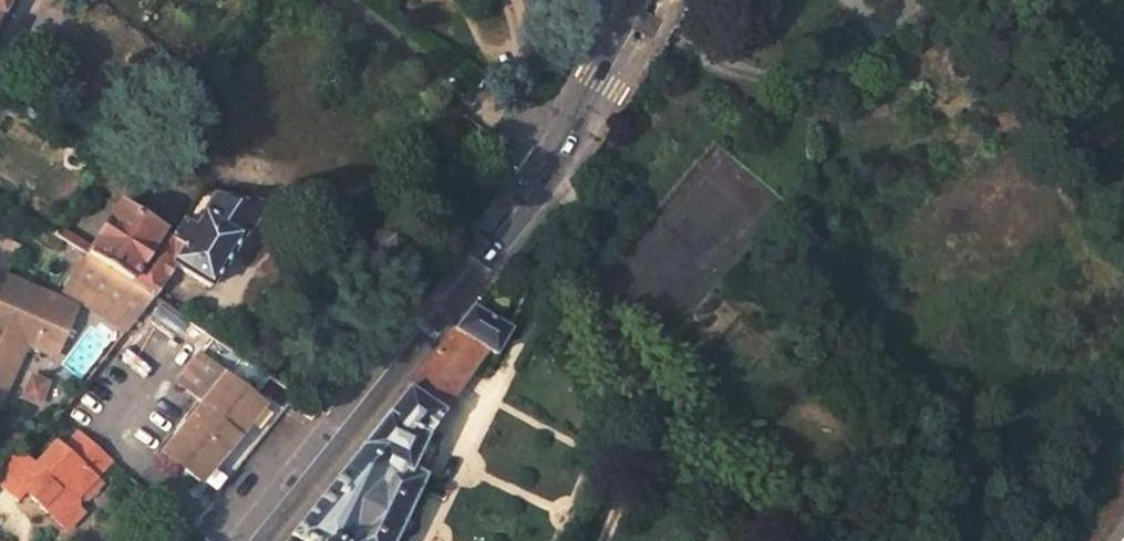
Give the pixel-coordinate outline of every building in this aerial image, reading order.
[(125,331),(151,297),(152,299),(175,266),(209,288),(243,236),(240,235),(260,204),(200,192),(180,223),(171,239),(153,227),(119,205),(87,255),(66,285),(125,331)] [(167,215),(162,213),(153,227),(171,239),(180,223),(167,215)] [(0,236),(0,276),(5,279),(20,245),(0,236)] [(0,289),(0,401),(25,346),(55,360),(77,311),(5,279),(0,289)] [(514,308),(502,302),(496,314),(509,319),(514,308)] [(421,479),(408,472),(417,448),(485,351),(493,357),(508,331),(473,309),(286,535),(299,540),(393,540),(421,479)] [(238,390),(224,379),(161,456),(175,468),(183,466),(184,475),(198,484),(261,407),(245,395),(239,397),(238,390)] [(72,493),(89,473),(105,454),(81,432),(65,451),(55,442),(36,465),(31,460),(31,461),(23,469),(23,470),(31,476),(30,476),(19,490),(61,527),(76,509),(71,504),(70,503),(71,496),(71,495),(72,493)] [(0,464),(0,487),(13,498),(19,490),(30,476),(31,476),(23,470),(23,469),(31,461),(31,460),(12,444),(10,445),(0,464)] [(71,504),(94,478),(89,473),(72,493),(71,495),(71,496),(70,503),(71,504)]
